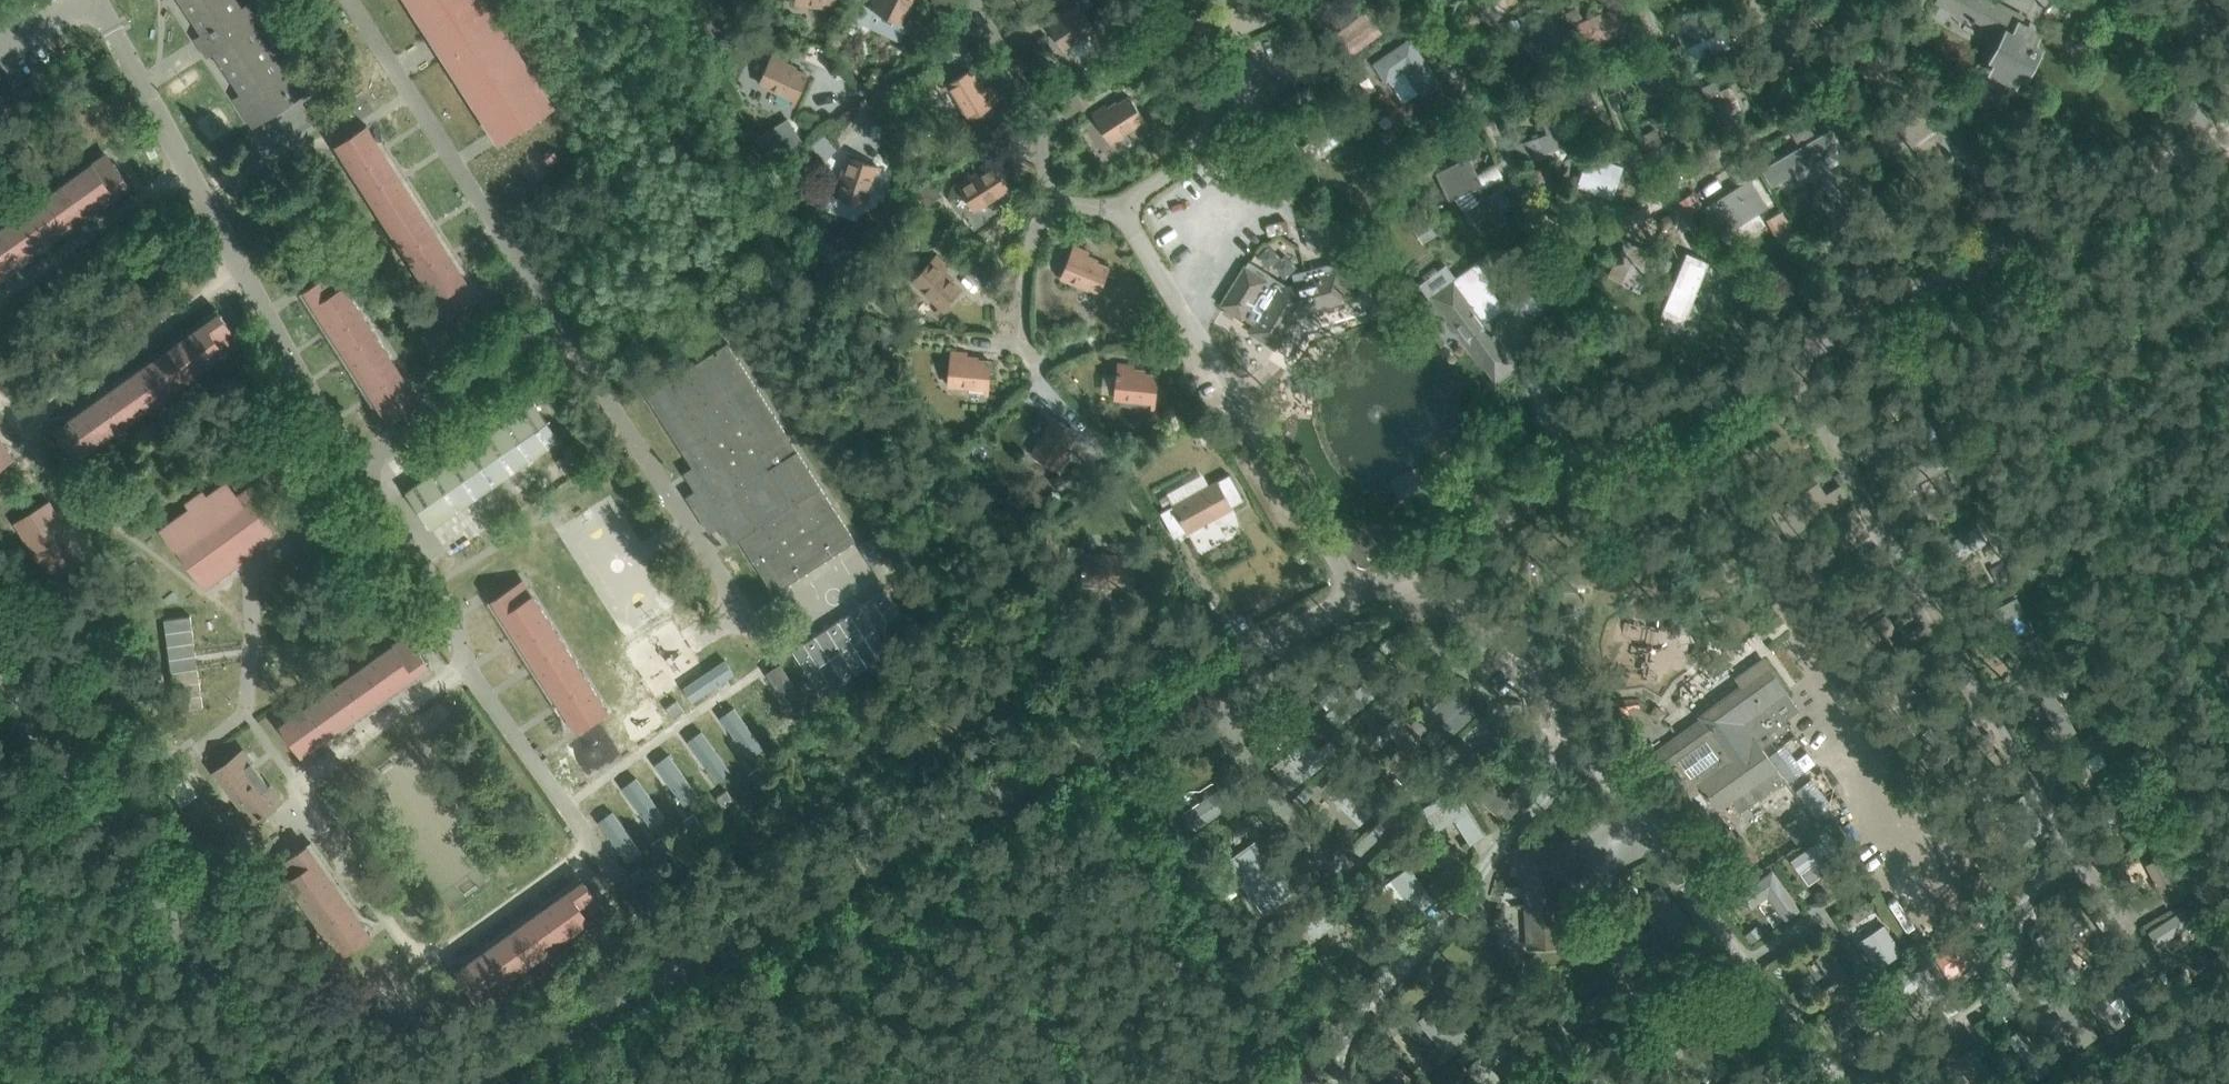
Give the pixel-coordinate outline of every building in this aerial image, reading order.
[(152,20),(182,0),(138,0),(152,20)] [(374,14),(390,0),(362,0),(374,14)] [(796,2),(833,6),(833,13),(836,14),(837,0),(796,0),(796,2)] [(870,7),(900,22),(911,0),(874,0),(870,7)] [(1080,5),(1082,8),(1092,2),(1090,0),(1077,0),(1080,5)] [(1483,17),(1496,0),(1473,0),(1468,5),(1483,17)] [(2002,59),(1997,70),(2015,79),(2021,69),(2025,71),(2038,46),(2032,43),(2036,35),(2019,27),(2023,20),(1999,8),(2001,3),(1994,0),(1935,0),(1933,2),(1988,29),(1989,28),(2007,38),(1997,56),(2002,59)] [(1527,33),(1535,29),(1546,54),(1567,44),(1547,2),(1519,16),(1527,33)] [(1621,2),(1577,21),(1587,45),(1631,26),(1621,2)] [(1684,16),(1671,22),(1693,66),(1707,60),(1694,33),(1729,16),(1722,4),(1687,21),(1684,16)] [(1045,20),(1063,48),(1092,30),(1095,36),(1098,34),(1082,8),(1080,5),(1062,17),(1058,11),(1045,20)] [(1577,7),(1567,11),(1572,23),(1582,18),(1577,7)] [(1335,35),(1351,56),(1382,33),(1367,11),(1335,35)] [(1311,14),(1310,26),(1326,27),(1327,15),(1311,14)] [(1403,19),(1393,25),(1399,33),(1408,27),(1403,19)] [(705,22),(695,30),(705,44),(716,36),(705,22)] [(504,23),(416,73),(438,111),(525,61),(504,23)] [(273,35),(185,84),(207,123),(295,73),(273,35)] [(1411,36),(1373,63),(1386,82),(1405,70),(1421,93),(1440,81),(1411,36)] [(1820,44),(1809,53),(1815,60),(1826,51),(1820,44)] [(1895,80),(1885,48),(1845,59),(1848,73),(1875,65),(1881,85),(1895,80)] [(1673,86),(1653,49),(1624,64),(1645,101),(1673,86)] [(794,98),(791,104),(794,106),(808,75),(785,65),(788,58),(773,52),(759,83),(794,98)] [(1607,54),(1592,60),(1595,68),(1610,62),(1607,54)] [(1610,68),(1597,73),(1602,85),(1614,80),(1610,68)] [(970,118),(998,100),(990,87),(984,90),(971,69),(942,87),(944,90),(950,86),(970,118)] [(1716,79),(1702,85),(1722,130),(1736,124),(1731,112),(1735,110),(1731,100),(1736,98),(1730,85),(1721,89),(1716,79)] [(1586,81),(1558,93),(1567,114),(1595,103),(1586,81)] [(1105,104),(1092,113),(1110,141),(1142,120),(1146,126),(1148,125),(1130,96),(1109,110),(1105,104)] [(1519,97),(1499,106),(1504,115),(1523,107),(1519,97)] [(317,120),(325,115),(317,102),(309,107),(317,120)] [(1916,105),(1868,137),(1886,162),(1933,129),(1916,105)] [(564,117),(487,182),(515,216),(593,151),(564,117)] [(1673,159),(1654,126),(1637,136),(1656,169),(1673,159)] [(1566,143),(1561,127),(1515,143),(1520,159),(1566,143)] [(1765,168),(1774,183),(1837,146),(1829,131),(1765,168)] [(775,141),(766,146),(774,160),(782,155),(775,141)] [(1589,149),(1579,176),(1590,179),(1587,189),(1612,197),(1624,162),(1589,149)] [(0,221),(0,271),(119,188),(96,155),(0,221)] [(787,156),(775,164),(784,179),(796,172),(787,156)] [(883,167),(851,156),(843,180),(836,178),(831,193),(863,204),(875,168),(882,170),(883,167)] [(1436,172),(1449,200),(1483,184),(1470,156),(1436,172)] [(956,181),(974,209),(1006,189),(1010,195),(1012,193),(994,165),(973,178),(970,172),(956,181)] [(1705,208),(1717,229),(1721,234),(1738,224),(1743,234),(1763,223),(1757,212),(1767,206),(1763,200),(1750,180),(1705,208)] [(1698,189),(1680,200),(1687,212),(1705,201),(1698,189)] [(1485,234),(1506,218),(1488,193),(1466,209),(1485,234)] [(1428,212),(1410,223),(1422,243),(1441,232),(1428,212)] [(1609,274),(1623,280),(1632,261),(1645,266),(1651,251),(1625,239),(1609,274)] [(1096,298),(1109,267),(1086,258),(1089,251),(1074,245),(1061,276),(1096,291),(1093,297),(1096,298)] [(453,247),(335,314),(355,350),(473,283),(453,247)] [(1257,252),(1251,261),(1248,259),(1245,264),(1244,263),(1219,302),(1255,325),(1250,332),(1275,347),(1297,312),(1298,312),(1299,314),(1303,312),(1302,310),(1344,300),(1339,283),(1354,279),(1348,259),(1347,259),(1343,248),(1330,251),(1332,260),(1292,272),(1295,281),(1286,284),(1269,273),(1275,264),(1257,252)] [(1464,271),(1446,284),(1428,298),(1442,316),(1445,313),(1495,380),(1517,363),(1486,321),(1505,307),(1486,282),(1505,268),(1492,250),(1464,271)] [(935,311),(938,313),(961,288),(943,271),(948,266),(936,255),(913,279),(940,305),(935,311)] [(1568,292),(1543,255),(1521,270),(1546,307),(1568,292)] [(1680,264),(1663,307),(1678,313),(1695,270),(1680,264)] [(212,301),(134,365),(162,399),(240,335),(212,301)] [(985,394),(988,395),(991,361),(967,359),(967,352),(951,350),(948,384),(986,387),(985,394)] [(1155,409),(1159,372),(1146,371),(1146,368),(1136,367),(1136,363),(1118,362),(1115,399),(1152,402),(1151,409),(1155,409)] [(707,372),(633,406),(652,446),(726,413),(707,372)] [(113,380),(43,420),(65,458),(135,418),(113,380)] [(1064,452),(1077,431),(1048,414),(1046,417),(1052,420),(1033,453),(1063,470),(1071,456),(1064,452)] [(539,424),(428,501),(451,535),(563,457),(539,424)] [(279,449),(110,566),(148,621),(174,603),(179,609),(216,583),(212,577),(317,504),(279,449)] [(1940,451),(1899,471),(1908,490),(1949,469),(1940,451)] [(1140,456),(1127,463),(1136,479),(1149,472),(1140,456)] [(1073,471),(1065,483),(1074,488),(1082,476),(1073,471)] [(1112,472),(1110,483),(1125,485),(1126,474),(1112,472)] [(1232,506),(1244,499),(1230,474),(1218,480),(1172,505),(1161,512),(1175,537),(1186,531),(1187,532),(1233,507),(1232,506)] [(736,536),(770,590),(854,538),(818,480),(784,501),(778,491),(758,504),(752,494),(713,517),(727,541),(736,536)] [(1787,500),(1804,526),(1850,497),(1841,483),(1825,493),(1818,481),(1787,500)] [(51,502),(34,512),(15,524),(49,578),(84,556),(51,502)] [(1853,505),(1825,524),(1843,551),(1871,532),(1853,505)] [(1939,543),(1948,560),(1991,537),(1981,520),(1939,543)] [(1083,553),(1081,583),(1133,586),(1135,556),(1083,553)] [(629,557),(506,614),(523,651),(647,594),(629,557)] [(2002,564),(1992,569),(2000,585),(2010,580),(2002,564)] [(886,587),(866,600),(879,620),(899,606),(886,587)] [(2034,629),(2017,595),(1973,618),(1981,632),(2008,618),(2018,638),(2034,629)] [(365,612),(253,689),(300,756),(411,679),(365,612)] [(1886,613),(1843,640),(1852,654),(1895,627),(1886,613)] [(1911,656),(1871,683),(1896,718),(1909,709),(1893,686),(1920,668),(1911,656)] [(722,657),(678,685),(688,700),(732,672),(722,657)] [(1742,686),(1701,715),(1648,753),(1693,817),(1714,803),(1719,810),(1732,800),(1740,811),(1784,780),(1777,769),(1778,768),(1762,747),(1787,729),(1782,723),(1800,710),(1776,676),(1763,658),(1736,677),(1742,686)] [(775,700),(792,695),(783,664),(766,668),(775,700)] [(2036,693),(2062,738),(2076,730),(2050,685),(2036,693)] [(1423,737),(1435,749),(1476,712),(1464,700),(1423,737)] [(745,756),(762,742),(731,702),(714,716),(745,756)] [(648,704),(575,755),(638,845),(710,795),(648,704)] [(1401,747),(1386,761),(1398,773),(1425,746),(1397,718),(1384,729),(1401,747)] [(90,725),(81,732),(88,741),(97,734),(90,725)] [(701,726),(683,739),(713,782),(731,769),(701,726)] [(1326,742),(1319,747),(1310,735),(1271,766),(1289,789),(1335,754),(1326,742)] [(2111,782),(2121,767),(2082,740),(2072,754),(2111,782)] [(1188,789),(1217,769),(1202,747),(1173,767),(1188,789)] [(243,750),(234,757),(216,770),(254,820),(259,816),(260,817),(281,800),(243,750)] [(1360,823),(1381,801),(1342,765),(1321,787),(1360,823)] [(1474,794),(1503,823),(1537,788),(1526,777),(1505,799),(1486,781),(1474,794)] [(1209,821),(1237,802),(1222,779),(1193,799),(1209,821)] [(1464,833),(1479,823),(1454,786),(1421,808),(1436,830),(1454,818),(1464,833)] [(2011,837),(2021,851),(2049,832),(2023,794),(2009,804),(2025,827),(2011,837)] [(2139,839),(2151,826),(2118,796),(2107,808),(2139,839)] [(1809,812),(1789,826),(1800,842),(1820,828),(1810,814),(1809,812)] [(1711,838),(1741,878),(1760,863),(1731,823),(1711,838)] [(452,863),(346,936),(402,1018),(508,945),(526,971),(598,922),(536,832),(464,881),(452,863)] [(1579,838),(1555,839),(1555,835),(1540,836),(1541,845),(1527,846),(1529,871),(1525,871),(1530,946),(1562,944),(1558,878),(1581,875),(1579,838)] [(1791,859),(1800,872),(1833,849),(1825,836),(1791,859)] [(1226,860),(1265,914),(1294,893),(1255,839),(1226,860)] [(2169,896),(2181,884),(2146,849),(2134,861),(2169,896)] [(1413,914),(1434,897),(1409,865),(1387,882),(1413,914)] [(1981,871),(1968,879),(1984,902),(1996,893),(1981,871)] [(1770,888),(1763,878),(1728,904),(1734,913),(1770,888)] [(1696,927),(1659,883),(1643,896),(1680,940),(1696,927)] [(1349,913),(1337,896),(1281,936),(1293,953),(1349,913)] [(2036,937),(2072,983),(2085,973),(2062,943),(2083,927),(2071,911),(2036,937)] [(2184,968),(2212,953),(2190,913),(2165,926),(2180,956),(2178,957),(2184,968)] [(1877,968),(1903,951),(1884,923),(1859,940),(1877,968)] [(1980,956),(1963,931),(1932,952),(1950,976),(1980,956)] [(1840,988),(1852,979),(1828,948),(1816,957),(1840,988)] [(1920,960),(1890,982),(1901,997),(1916,986),(1928,1003),(1943,993),(1920,960)] [(1411,995),(1453,1037),(1464,1026),(1421,984),(1411,995)] [(1862,1018),(1873,1010),(1856,986),(1845,994),(1862,1018)] [(2079,1039),(2093,1028),(2064,989),(2050,999),(2079,1039)] [(1609,993),(1562,1007),(1569,1028),(1581,1025),(1579,1017),(1613,1006),(1609,993)] [(2103,994),(2088,1006),(2109,1033),(2124,1022),(2103,994)] [(2052,1069),(2020,1027),(2007,1037),(2027,1064),(2011,1076),(2017,1083),(2032,1083),(2052,1069)] [(1491,1065),(1509,1047),(1497,1036),(1466,1067),(1483,1083),(1492,1083),(1501,1075),(1491,1065)] [(1974,1045),(1956,1056),(1974,1083),(1999,1083),(1974,1045)] [(1708,1079),(1716,1064),(1680,1046),(1673,1062),(1708,1079)] [(1310,1068),(1288,1083),(1317,1083),(1320,1082),(1310,1068)]
